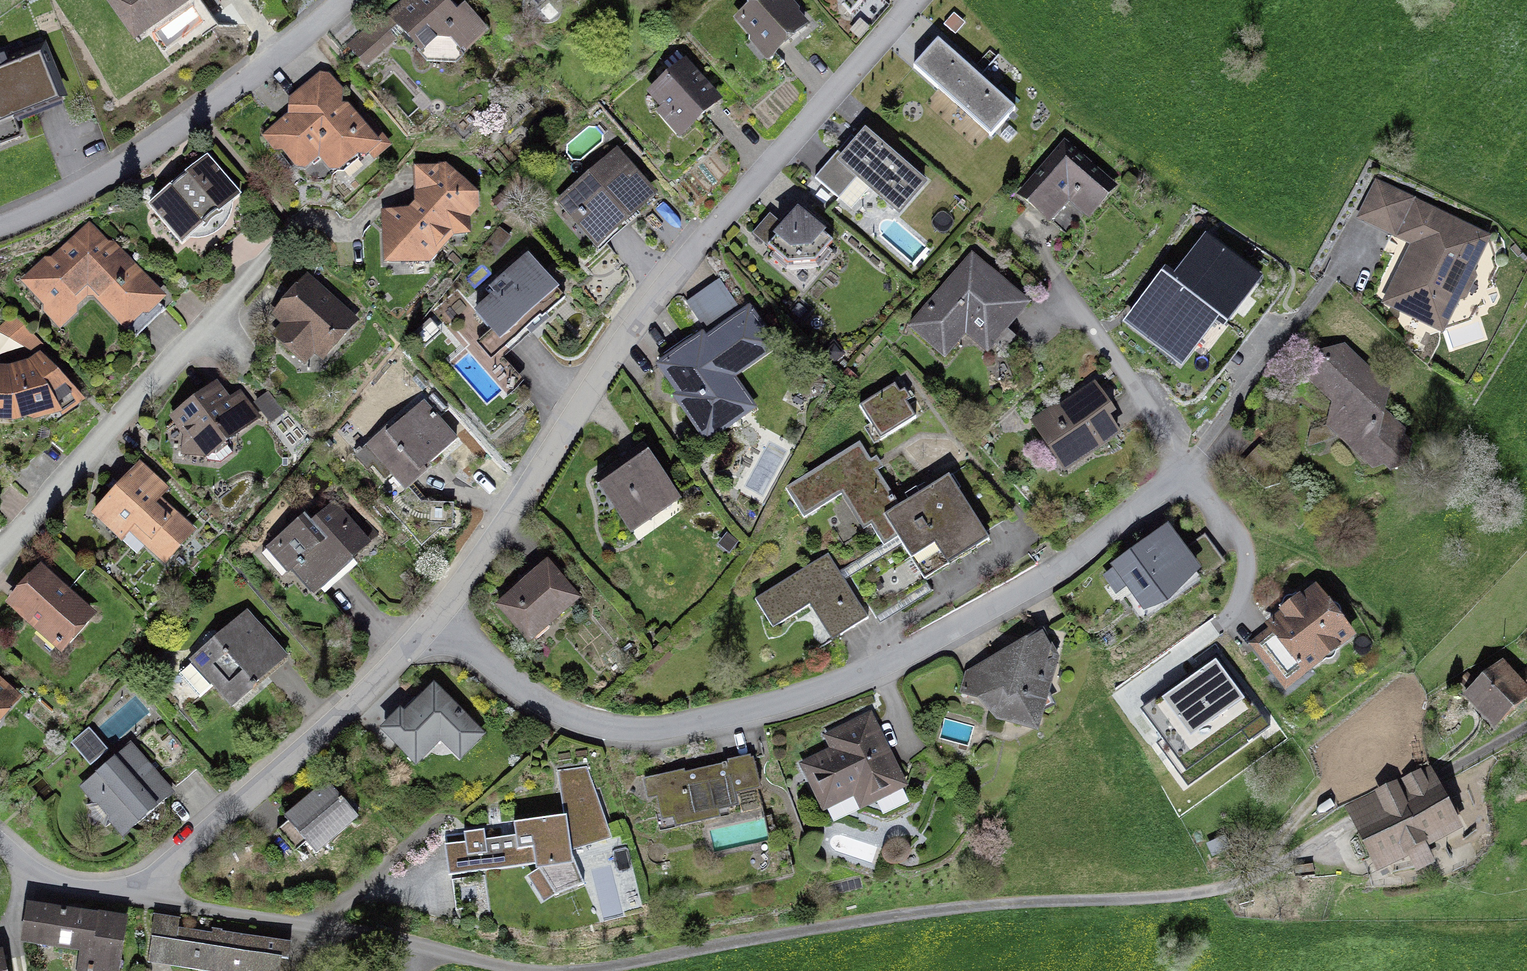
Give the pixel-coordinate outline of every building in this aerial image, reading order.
[(135,34),(183,0),(110,0),(135,34)] [(393,16),(429,52),(447,35),(467,55),(495,27),(469,0),(410,0),(393,16)] [(733,16),(758,46),(768,58),(810,23),(790,0),(752,0),(733,16)] [(347,44),(367,66),(396,40),(376,18),(347,44)] [(936,38),(912,66),(994,134),(1018,105),(936,38)] [(45,45),(0,63),(0,129),(68,101),(45,45)] [(684,57),(648,90),(685,130),(721,97),(684,57)] [(296,111),(267,140),(298,172),(318,153),(331,166),(350,148),(365,163),(388,140),(320,70),(288,102),(296,111)] [(934,188),(869,137),(840,173),(827,163),(811,184),(849,214),(868,190),(907,221),(934,188)] [(617,146),(557,200),(599,246),(658,192),(617,146)] [(207,154),(148,204),(182,244),(241,194),(207,154)] [(1109,194),(1065,157),(1029,199),(1053,219),(1068,202),(1088,218),(1109,194)] [(421,219),(384,222),(386,250),(411,272),(435,270),(469,226),(467,198),(441,176),(418,178),(421,219)] [(1490,233),(1375,181),(1358,219),(1410,242),(1382,303),(1446,331),(1490,233)] [(838,248),(799,214),(781,235),(766,222),(748,242),(785,274),(816,273),(838,248)] [(93,223),(25,283),(57,319),(94,286),(131,327),(161,300),(93,223)] [(1208,230),(1171,278),(1220,316),(1227,322),(1264,274),(1208,230)] [(493,291),(474,308),(499,337),(559,286),(529,251),(489,286),(493,291)] [(971,258),(911,327),(949,361),(970,338),(993,358),(1033,312),(971,258)] [(1162,272),(1123,322),(1181,367),(1220,316),(1171,278),(1162,272)] [(307,274),(272,315),(281,323),(272,333),(311,367),(355,315),(307,274)] [(781,346),(748,300),(737,308),(717,279),(686,301),(704,327),(653,363),(709,442),(760,406),(738,376),(781,346)] [(1385,383),(1328,342),(1303,377),(1331,397),(1313,423),(1396,482),(1423,445),(1369,406),(1385,383)] [(44,421),(79,398),(45,356),(26,367),(0,369),(0,422),(44,421)] [(217,382),(170,418),(200,457),(258,413),(240,390),(229,398),(217,382)] [(895,384),(860,405),(881,440),(916,419),(905,401),(910,397),(905,388),(899,391),(895,384)] [(1089,386),(1036,418),(1068,470),(1121,437),(1089,386)] [(423,400),(359,458),(394,497),(459,439),(423,400)] [(853,444),(793,482),(809,507),(838,488),(879,552),(904,536),(928,573),(992,532),(956,476),(898,513),(853,444)] [(649,450),(598,484),(636,540),(687,506),(649,450)] [(139,462),(93,515),(120,539),(128,530),(166,563),(196,529),(160,498),(169,488),(139,462)] [(332,511),(278,560),(313,599),(368,550),(332,511)] [(1166,525),(1101,572),(1118,593),(1129,585),(1152,614),(1204,572),(1166,525)] [(827,557),(757,600),(772,625),(807,604),(833,647),(868,625),(827,557)] [(547,561),(496,605),(530,644),(581,601),(547,561)] [(41,564),(6,604),(62,653),(97,613),(41,564)] [(1355,628),(1318,585),(1251,642),(1287,684),(1355,628)] [(246,629),(195,669),(234,712),(282,669),(246,629)] [(1041,636),(965,673),(990,717),(1042,731),(1059,669),(1041,636)] [(1248,706),(1215,659),(1145,709),(1178,755),(1248,706)] [(1503,659),(1463,695),(1493,728),(1526,697),(1526,685),(1503,659)] [(22,695),(0,676),(0,720),(22,695)] [(403,707),(381,729),(417,765),(442,741),(460,759),(485,734),(435,684),(407,711),(403,707)] [(827,751),(801,763),(822,806),(855,790),(861,804),(906,783),(871,712),(820,736),(827,751)] [(129,743),(78,787),(123,837),(173,793),(129,743)] [(686,769),(649,776),(659,829),(731,814),(728,799),(756,793),(749,756),(727,760),(728,763),(686,771),(686,769)] [(451,879),(527,870),(546,897),(591,882),(577,864),(575,851),(617,840),(586,767),(555,774),(571,819),(446,834),(451,879)] [(328,778),(283,817),(316,854),(361,815),(328,778)] [(1446,786),(1356,832),(1376,871),(1466,825),(1446,786)] [(29,906),(23,941),(80,949),(77,970),(118,970),(126,921),(29,906)] [(156,914),(148,961),(210,970),(287,970),(292,941),(212,929),(212,932),(179,927),(180,917),(156,914)]
